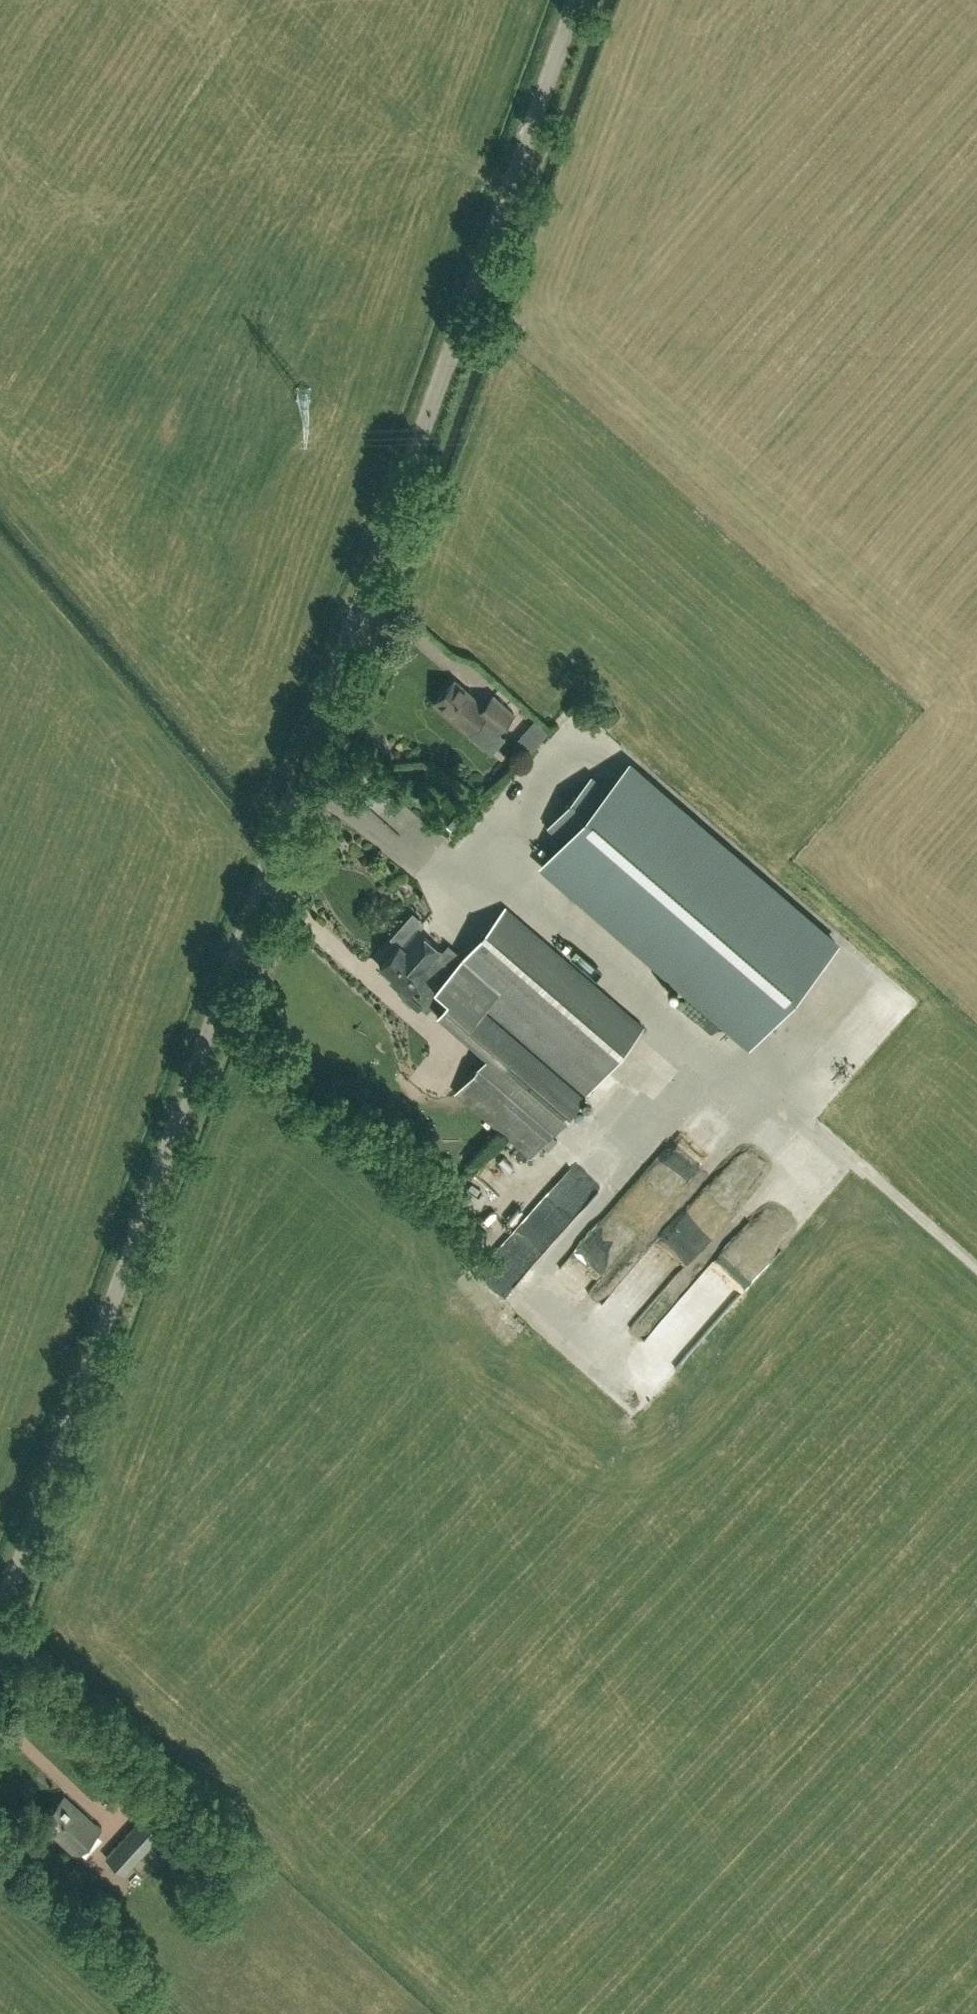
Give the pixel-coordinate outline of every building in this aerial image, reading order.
[(496,733),(513,714),(492,696),(483,706),(453,681),(434,704),(468,734),(480,720),(496,733)] [(518,740),(519,741),(527,747),(530,750),(545,732),(533,722),(518,740)] [(563,837),(564,840),(542,865),(749,1044),(836,943),(629,765),(606,791),(603,790),(600,790),(597,790),(593,790),(590,791),(587,792),(584,793),(581,794),(578,796),(575,798),(573,800),(570,803),(568,805),(566,808),(565,811),(564,814),(563,817),(562,820),(561,824),(561,827),(561,830),(562,834),(563,837)] [(462,956),(460,957),(438,984),(425,972),(443,952),(417,929),(402,947),(400,945),(380,967),(393,978),(391,980),(406,994),(403,997),(417,1009),(421,1005),(428,1011),(431,1007),(486,1055),(475,1068),(476,1069),(455,1093),(530,1158),(550,1134),(550,1135),(584,1096),(583,1096),(642,1028),(505,908),(462,957),(462,956)] [(693,1140),(674,1158),(694,1177),(712,1159),(693,1140)] [(680,1230),(703,1250),(726,1224),(703,1204),(680,1230)] [(550,1256),(567,1240),(547,1220),(530,1236),(550,1256)] [(100,1829),(64,1797),(40,1823),(75,1856),(100,1829)] [(125,1875),(141,1857),(163,1833),(144,1816),(106,1858),(125,1875)]
